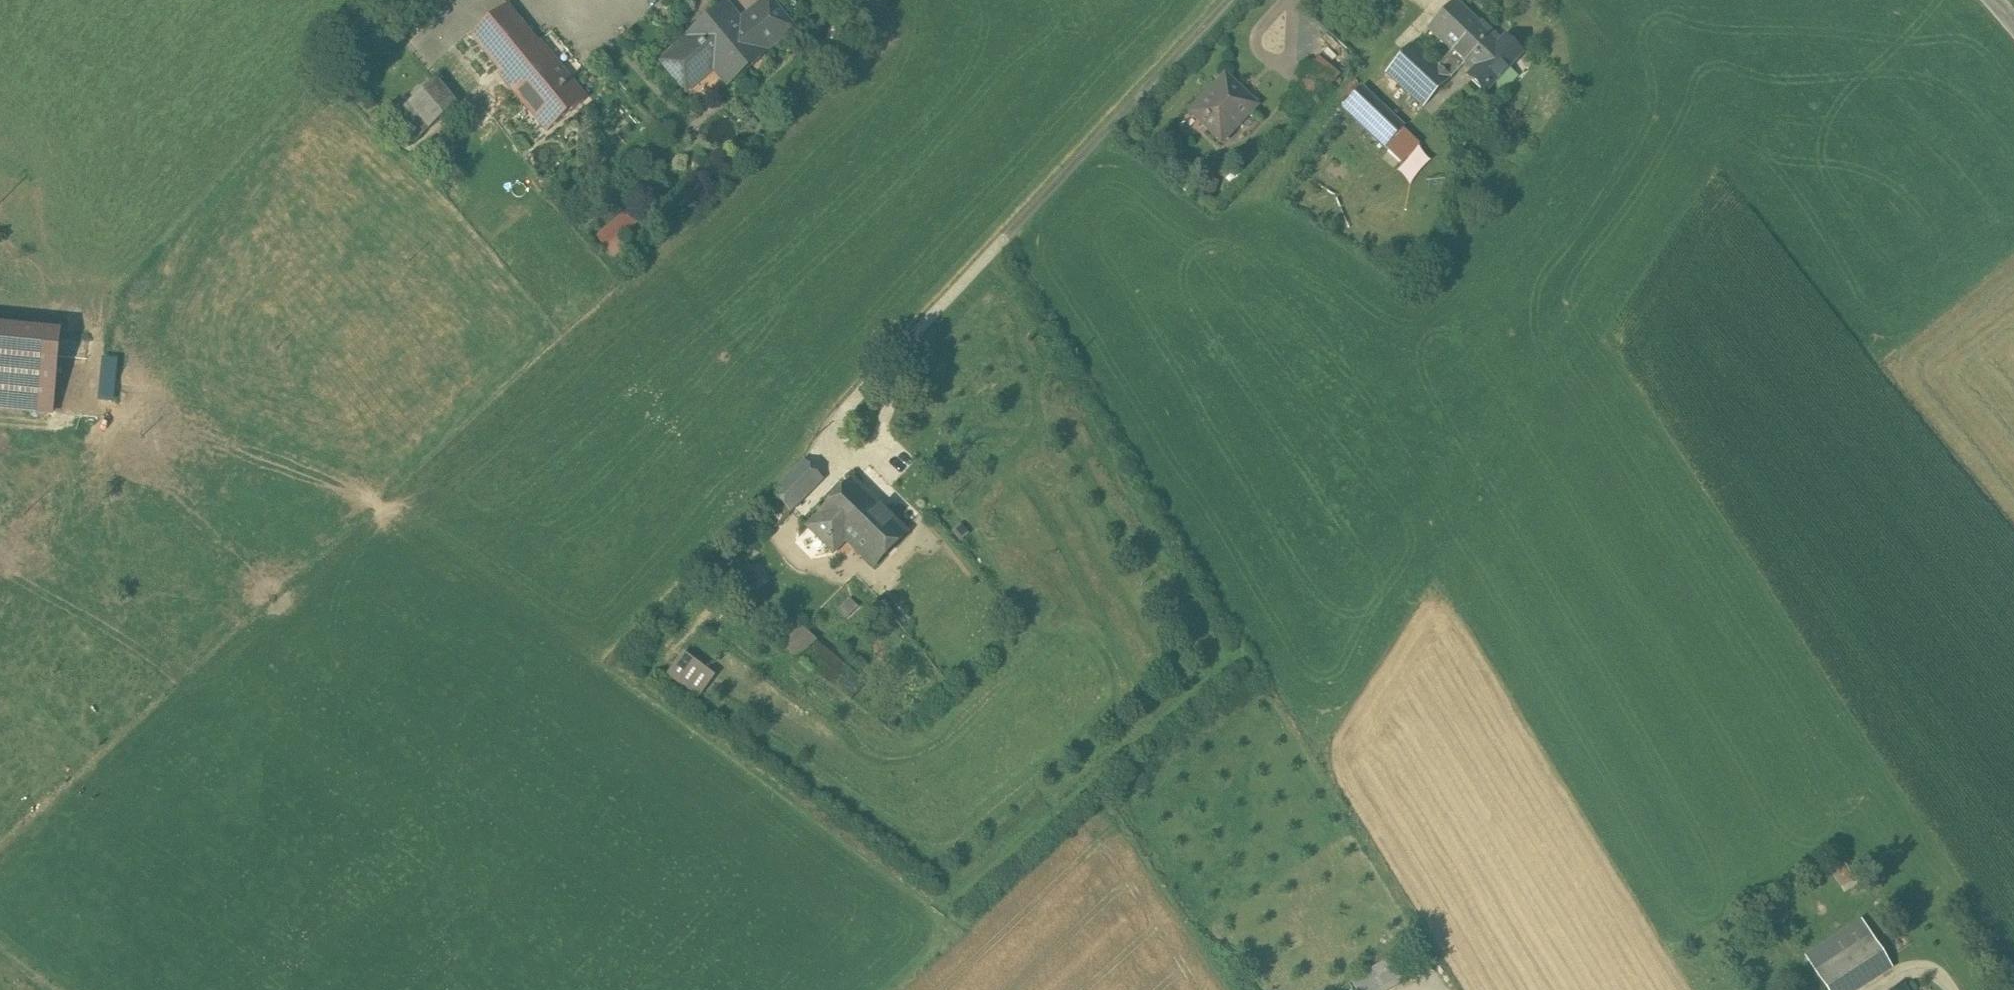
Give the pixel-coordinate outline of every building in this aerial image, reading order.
[(442,13),(454,0),(427,0),(442,13)] [(1466,83),(1483,101),(1524,59),(1507,42),(1503,46),(1458,3),(1430,33),(1474,75),(1466,83)] [(470,36),(501,73),(538,42),(508,5),(470,36)] [(683,45),(663,62),(686,90),(718,63),(733,81),(740,76),(754,65),(751,62),(762,53),(764,56),(766,55),(764,52),(791,29),(772,6),(741,32),(735,24),(738,21),(725,6),(688,36),(692,41),(685,47),(683,45)] [(538,42),(501,73),(548,131),(586,100),(538,42)] [(1415,46),(1386,75),(1422,112),(1452,82),(1415,46)] [(1227,75),(1186,115),(1220,149),(1261,109),(1227,75)] [(438,83),(391,121),(410,145),(457,106),(438,83)] [(1403,128),(1361,88),(1343,107),(1385,147),(1402,130),(1403,128)] [(1402,130),(1385,147),(1402,163),(1419,146),(1402,130)] [(626,209),(597,231),(604,240),(633,218),(626,209)] [(604,241),(613,254),(648,230),(639,217),(604,241)] [(58,354),(59,336),(0,330),(0,349),(58,354)] [(0,349),(0,407),(52,412),(58,354),(0,349)] [(804,461),(772,493),(790,511),(822,479),(804,461)] [(852,481),(819,514),(808,526),(833,550),(845,538),(874,566),(906,533),(852,481)] [(839,606),(845,617),(861,609),(855,598),(839,606)] [(802,623),(782,641),(797,657),(816,639),(802,623)] [(716,680),(684,655),(667,678),(700,702),(716,680)] [(1802,958),(1822,989),(1861,989),(1894,970),(1864,921),(1802,958)] [(1349,983),(1353,989),(1389,989),(1407,979),(1393,957),(1349,983)]
